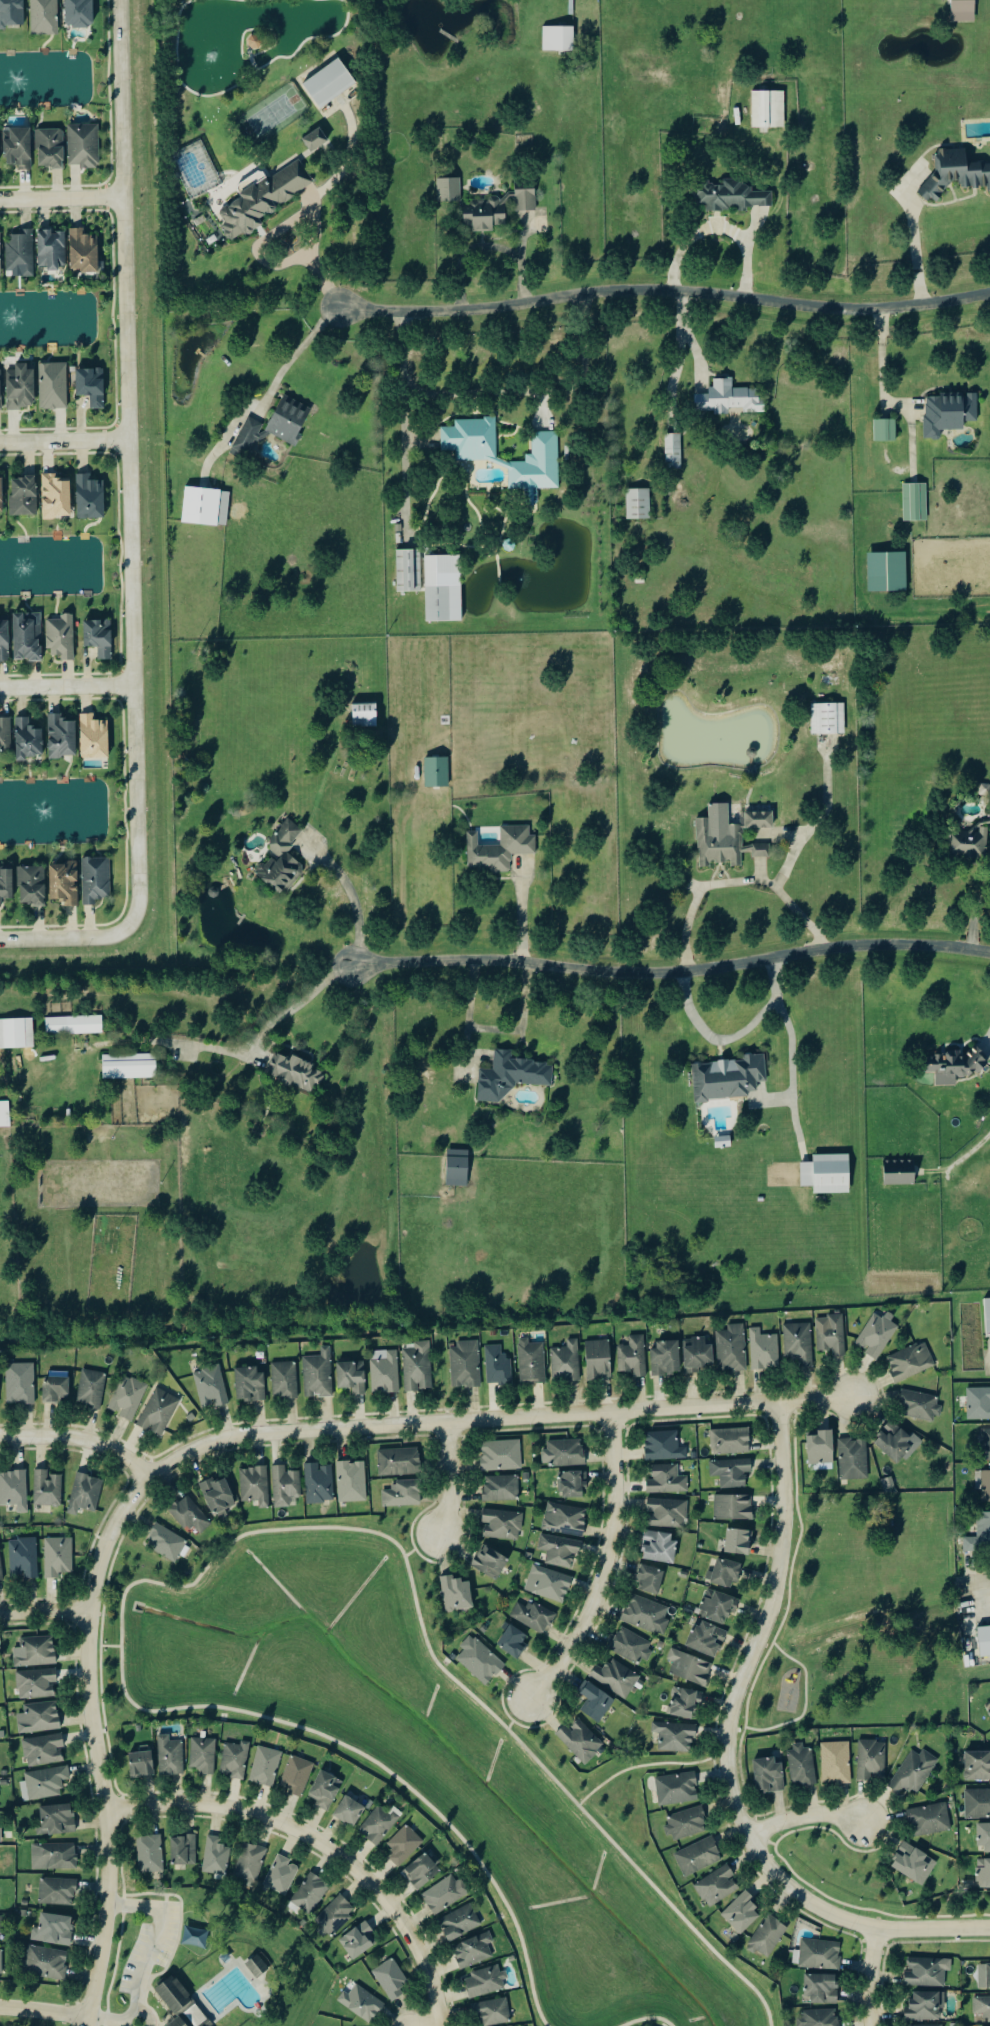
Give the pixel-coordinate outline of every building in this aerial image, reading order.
[(8,29),(8,24),(25,24),(25,0),(0,0),(0,29),(8,29)] [(32,34),(59,33),(59,0),(31,0),(32,34)] [(67,26),(95,26),(95,0),(67,0),(67,26)] [(951,22),(950,0),(974,0),(975,21),(951,22)] [(543,27),(572,26),(572,51),(543,51),(543,27)] [(248,38),(254,50),(265,44),(259,32),(248,38)] [(302,85),(336,59),(355,83),(320,109),(302,85)] [(784,127),(752,128),(752,92),(783,91),(784,127)] [(99,123),(69,124),(70,164),(81,164),(81,168),(100,167),(99,123)] [(32,126),(5,127),(6,164),(19,164),(19,169),(32,169),(32,126)] [(39,128),(38,167),(64,167),(65,128),(39,128)] [(301,139),(319,128),(328,141),(310,153),(301,139)] [(937,148),(938,178),(921,179),(921,198),(946,197),(946,180),(962,179),(962,187),(989,186),(989,189),(989,162),(968,162),(968,148),(937,148)] [(315,182),(301,159),(263,183),(252,185),(241,192),(242,197),(221,210),(228,239),(236,238),(241,235),(250,233),(263,224),(262,217),(269,213),(277,211),(276,204),(284,202),(315,182)] [(437,202),(436,179),(459,178),(460,201),(437,202)] [(774,207),(774,190),(754,191),(753,185),(744,185),(744,178),(725,178),(725,182),(697,183),(697,203),(707,203),(707,209),(774,207)] [(515,211),(514,181),(534,181),(535,211),(515,211)] [(465,199),(466,230),(496,229),(496,224),(508,224),(507,198),(465,199)] [(73,272),(100,271),(99,235),(85,236),(85,227),(71,227),(73,272)] [(34,228),(21,229),(22,233),(7,234),(8,271),(22,270),(23,277),(35,276),(34,228)] [(67,267),(66,231),(52,231),(52,229),(39,229),(40,268),(67,267)] [(40,363),(41,409),(69,408),(68,362),(40,363)] [(8,369),(8,408),(36,407),(35,365),(17,365),(17,369),(8,369)] [(78,394),(92,394),(92,409),(106,408),(105,368),(77,368),(78,394)] [(766,412),(767,398),(761,398),(761,388),(734,388),(734,378),(713,378),(713,394),(696,394),(696,412),(730,412),(730,407),(745,408),(745,412),(766,412)] [(979,421),(978,394),(926,394),(926,439),(943,438),(943,429),(965,429),(965,421),(979,421)] [(249,456),(265,424),(249,416),(233,448),(249,456)] [(559,488),(559,431),(534,431),(534,454),(527,454),(527,461),(498,461),(498,434),(488,434),(489,419),(457,419),(457,427),(443,427),(442,450),(457,450),(457,462),(510,462),(510,488),(532,489),(532,488),(559,488)] [(874,420),(894,420),(894,441),(874,441),(874,420)] [(681,469),(666,470),(665,435),(680,434),(681,469)] [(72,480),(57,480),(58,474),(44,473),(43,519),(57,519),(57,515),(71,515),(72,480)] [(106,518),(105,481),(92,481),(92,473),(78,474),(79,518),(106,518)] [(38,477),(12,476),(11,515),(37,516),(38,477)] [(925,483),(926,519),(903,520),(902,484),(925,483)] [(181,522),(184,487),(220,491),(217,526),(181,522)] [(648,489),(649,519),(626,519),(625,490),(648,489)] [(425,549),(397,549),(398,592),(424,591),(423,564),(426,564),(425,549)] [(906,591),(867,591),(866,553),(906,552),(906,591)] [(463,621),(462,555),(427,555),(427,621),(463,621)] [(41,618),(37,618),(37,613),(28,613),(28,612),(15,613),(15,660),(42,660),(41,618)] [(49,655),(62,655),(62,660),(75,660),(74,614),(61,614),(62,619),(48,619),(49,655)] [(99,660),(114,659),(113,619),(85,620),(85,647),(99,646),(99,660)] [(0,620),(0,661),(10,661),(9,620),(0,620)] [(351,705),(376,704),(376,727),(352,727),(351,705)] [(818,734),(818,705),(837,705),(838,734),(818,734)] [(110,758),(109,721),(95,721),(95,713),(81,713),(82,758),(110,758)] [(77,757),(77,721),(63,721),(63,714),(49,714),(50,757),(77,757)] [(0,717),(0,756),(0,748),(13,748),(12,716),(0,717)] [(30,717),(18,717),(17,761),(27,761),(27,755),(43,755),(44,727),(30,727),(30,717)] [(448,787),(425,787),(424,759),(447,758),(448,787)] [(698,818),(700,867),(712,866),(712,862),(732,861),(732,866),(745,866),(744,857),(771,855),(770,844),(745,845),(744,829),(775,827),(775,811),(747,812),(747,824),(728,825),(729,833),(713,834),(712,818),(698,818)] [(284,895),(305,866),(288,853),(304,830),(289,818),(266,849),(272,853),(256,875),(284,895)] [(989,854),(989,825),(989,824),(973,824),(973,831),(952,831),(953,854),(989,854)] [(537,854),(537,835),(531,835),(531,825),(502,826),(502,845),(479,845),(479,832),(469,832),(469,870),(512,869),(512,854),(537,854)] [(85,906),(98,905),(97,897),(112,897),(111,857),(83,858),(85,906)] [(51,863),(51,899),(65,899),(65,906),(79,906),(79,863),(51,863)] [(46,866),(20,867),(21,905),(47,904),(46,866)] [(0,868),(0,908),(3,908),(2,900),(14,899),(14,868),(0,868)] [(45,1019),(101,1016),(102,1033),(46,1036),(45,1019)] [(34,1047),(0,1049),(0,1020),(32,1018),(34,1047)] [(553,1086),(554,1062),(514,1060),(514,1050),(496,1050),(495,1069),(480,1069),(478,1102),(505,1103),(506,1084),(553,1086)] [(937,1086),(958,1086),(958,1076),(985,1076),(985,1052),(962,1052),(962,1054),(928,1054),(928,1073),(937,1073),(937,1086)] [(293,1056),(292,1059),(276,1053),(268,1076),(314,1093),(317,1085),(322,1086),(326,1074),(314,1070),(316,1064),(293,1056)] [(102,1056),(155,1054),(156,1077),(103,1078),(102,1056)] [(694,1063),(695,1101),(749,1099),(749,1092),(758,1092),(758,1082),(768,1081),(767,1054),(744,1055),(745,1061),(694,1063)] [(9,1126),(0,1126),(0,1102),(8,1102),(9,1126)] [(714,1138),(729,1136),(729,1147),(714,1148),(714,1138)] [(812,1155),(847,1154),(848,1192),(813,1193),(812,1155)] [(467,1179),(446,1178),(447,1157),(468,1158),(467,1179)] [(913,1160),(913,1184),(884,1185),(883,1161),(913,1160)] [(900,1324),(885,1315),(883,1319),(874,1313),(855,1344),(867,1351),(865,1354),(877,1361),(900,1324)] [(844,1316),(815,1317),(817,1352),(832,1352),(832,1357),(845,1356),(844,1316)] [(783,1325),(785,1365),(813,1364),(811,1324),(783,1325)] [(747,1371),(745,1325),(727,1325),(727,1331),(717,1332),(718,1358),(715,1358),(715,1372),(747,1371)] [(779,1335),(761,1335),(761,1328),(750,1328),(751,1370),(780,1369),(779,1335)] [(644,1335),(628,1336),(629,1346),(617,1346),(618,1373),(632,1372),(633,1378),(647,1378),(644,1335)] [(685,1338),(684,1374),(699,1374),(700,1366),(713,1367),(713,1346),(706,1345),(706,1339),(685,1338)] [(529,1344),(529,1339),(518,1339),(519,1385),(545,1384),(544,1343),(529,1344)] [(551,1349),(552,1383),(580,1382),(578,1339),(567,1340),(567,1348),(551,1349)] [(479,1341),(456,1342),(456,1344),(450,1344),(452,1389),(481,1388),(479,1341)] [(610,1341),(586,1342),(587,1380),(612,1380),(610,1341)] [(652,1377),(681,1375),(679,1341),(657,1342),(657,1349),(650,1349),(652,1377)] [(896,1384),(936,1367),(925,1341),(885,1358),(896,1384)] [(432,1391),(430,1343),(414,1344),(414,1348),(402,1349),(405,1392),(432,1391)] [(485,1385),(512,1385),(511,1360),(503,1360),(503,1345),(485,1346),(485,1385)] [(302,1357),(303,1398),(332,1397),(331,1346),(320,1347),(320,1357),(302,1357)] [(371,1394),(399,1393),(398,1351),(370,1352),(371,1394)] [(296,1362),(271,1363),(273,1399),(298,1398),(296,1362)] [(337,1363),(337,1390),(352,1389),(352,1396),(366,1396),(365,1362),(337,1363)] [(35,1405),(34,1364),(6,1364),(7,1405),(35,1405)] [(227,1406),(222,1367),(194,1371),(200,1410),(227,1406)] [(266,1401),(265,1374),(257,1374),(257,1368),(235,1369),(236,1402),(266,1401)] [(101,1411),(106,1374),(82,1370),(76,1407),(101,1411)] [(107,1409),(119,1414),(118,1417),(132,1423),(148,1386),(123,1375),(107,1409)] [(43,1403),(58,1403),(58,1400),(69,1400),(69,1378),(43,1378),(43,1403)] [(180,1400),(155,1388),(137,1426),(162,1438),(180,1400)] [(966,1389),(967,1421),(989,1421),(989,1388),(966,1389)] [(937,1424),(941,1406),(936,1405),(938,1398),(903,1390),(898,1415),(937,1424)] [(922,1441),(911,1433),(909,1436),(891,1421),(883,1431),(873,1443),(901,1467),(922,1441)] [(711,1430),(711,1455),(750,1454),(749,1429),(711,1430)] [(687,1459),(687,1448),(679,1448),(678,1431),(645,1433),(646,1461),(687,1459)] [(808,1465),(834,1464),(833,1431),(817,1432),(817,1434),(807,1434),(808,1465)] [(868,1480),(867,1439),(839,1440),(840,1481),(868,1480)] [(584,1466),(583,1440),(547,1441),(547,1450),(541,1451),(542,1467),(584,1466)] [(521,1470),(520,1441),(480,1443),(481,1472),(521,1470)] [(378,1451),(379,1477),(421,1475),(420,1449),(378,1451)] [(746,1488),(746,1473),(752,1473),(751,1460),(709,1461),(710,1477),(720,1477),(720,1489),(746,1488)] [(336,1463),(338,1503),(367,1502),(365,1462),(336,1463)] [(334,1503),(333,1466),(318,1467),(318,1464),(305,1464),(306,1504),(334,1503)] [(647,1494),(688,1493),(688,1477),(678,1477),(678,1465),(650,1466),(650,1480),(647,1480),(647,1494)] [(272,1467),(274,1509),(301,1507),(300,1472),(285,1472),(285,1466),(272,1467)] [(241,1502),(259,1502),(259,1508),(269,1508),(268,1468),(240,1469),(241,1502)] [(48,1470),(33,1471),(34,1507),(62,1506),(61,1476),(48,1476),(48,1470)] [(27,1513),(26,1471),(0,1472),(0,1506),(17,1506),(17,1514),(27,1513)] [(582,1472),(559,1473),(560,1499),(585,1498),(585,1482),(582,1482),(582,1472)] [(975,1472),(975,1490),(982,1490),(983,1503),(989,1503),(989,1472),(975,1472)] [(79,1509),(96,1513),(103,1480),(76,1474),(67,1514),(77,1517),(79,1509)] [(483,1477),(484,1502),(519,1501),(518,1476),(483,1477)] [(216,1521),(228,1516),(225,1510),(236,1505),(225,1479),(215,1483),(213,1478),(199,1484),(216,1521)] [(393,1481),(393,1491),(382,1491),(382,1508),(422,1506),(421,1480),(393,1481)] [(168,1507),(183,1534),(195,1528),(198,1534),(213,1526),(194,1493),(168,1507)] [(752,1521),(752,1496),(715,1496),(714,1520),(752,1521)] [(687,1500),(648,1499),(647,1527),(686,1528),(687,1500)] [(584,1537),(587,1509),(546,1504),(542,1532),(584,1537)] [(523,1513),(482,1509),(479,1542),(478,1542),(474,1572),(490,1574),(490,1579),(503,1580),(506,1554),(488,1552),(489,1539),(520,1542),(523,1513)] [(989,1549),(989,1513),(977,1513),(977,1538),(963,1538),(964,1550),(989,1549)] [(187,1539),(155,1525),(145,1548),(177,1562),(187,1539)] [(748,1557),(752,1533),(728,1529),(724,1553),(748,1557)] [(675,1565),(677,1542),(671,1542),(672,1534),(644,1531),(643,1544),(644,1544),(642,1561),(675,1565)] [(579,1556),(582,1542),(541,1534),(538,1550),(547,1552),(545,1564),(571,1569),(574,1555),(579,1556)] [(73,1538),(44,1539),(45,1579),(60,1579),(60,1573),(73,1573),(73,1538)] [(38,1579),(36,1539),(9,1540),(11,1581),(38,1579)] [(743,1565),(718,1558),(711,1582),(731,1588),(734,1579),(738,1580),(743,1565)] [(573,1579),(533,1564),(524,1590),(563,1605),(573,1579)] [(658,1596),(664,1571),(641,1565),(635,1590),(658,1596)] [(440,1578),(444,1613),(473,1609),(470,1580),(455,1582),(454,1576),(440,1578)] [(734,1597),(706,1590),(699,1618),(727,1626),(734,1597)] [(669,1608),(630,1595),(621,1622),(663,1637),(669,1621),(665,1619),(669,1608)] [(516,1602),(509,1619),(547,1635),(556,1613),(530,1602),(529,1607),(516,1602)] [(728,1633),(699,1621),(687,1648),(717,1660),(728,1633)] [(510,1624),(495,1644),(518,1661),(532,1642),(510,1624)] [(608,1649),(636,1666),(640,1659),(645,1662),(654,1646),(621,1627),(608,1649)] [(976,1628),(989,1627),(989,1657),(979,1658),(976,1628)] [(456,1659),(486,1687),(505,1666),(471,1634),(459,1647),(463,1651),(456,1659)] [(55,1666),(54,1637),(20,1638),(20,1648),(13,1649),(14,1667),(55,1666)] [(673,1663),(669,1675),(705,1688),(714,1665),(670,1649),(666,1660),(673,1663)] [(628,1699),(640,1675),(610,1660),(605,1670),(596,1666),(589,1679),(628,1699)] [(57,1685),(56,1670),(16,1672),(18,1700),(55,1698),(55,1685),(57,1685)] [(580,1712),(601,1724),(615,1699),(585,1683),(578,1694),(587,1699),(580,1712)] [(699,1692),(673,1688),(668,1716),(694,1720),(696,1702),(697,1702),(699,1692)] [(59,1732),(58,1703),(23,1705),(24,1714),(17,1714),(18,1734),(59,1732)] [(554,1737),(586,1765),(605,1744),(578,1719),(569,1729),(565,1725),(554,1737)] [(658,1735),(658,1752),(693,1753),(694,1725),(652,1723),(651,1734),(658,1735)] [(22,1740),(26,1768),(63,1763),(61,1749),(64,1748),(62,1734),(22,1740)] [(184,1776),(183,1742),(170,1742),(169,1736),(158,1736),(159,1777),(184,1776)] [(189,1769),(199,1769),(199,1776),(214,1777),(216,1740),(190,1739),(189,1769)] [(871,1782),(871,1778),(885,1778),(886,1742),(858,1741),(857,1781),(871,1782)] [(244,1780),(249,1743),(241,1742),(240,1746),(224,1743),(220,1777),(244,1780)] [(822,1784),(851,1783),(850,1743),(821,1743),(822,1784)] [(281,1751),(256,1747),(250,1784),(275,1788),(281,1751)] [(815,1786),(813,1748),(804,1749),(804,1747),(788,1748),(790,1787),(815,1786)] [(911,1750),(888,1787),(899,1794),(904,1788),(916,1796),(939,1760),(923,1750),(919,1756),(911,1750)] [(155,1776),(152,1752),(128,1755),(132,1779),(155,1776)] [(965,1753),(965,1782),(989,1781),(989,1752),(965,1753)] [(301,1799),(314,1765),(291,1756),(278,1790),(301,1799)] [(786,1790),(782,1764),(776,1765),(775,1758),(753,1761),(758,1794),(786,1790)] [(28,1801),(63,1796),(61,1782),(70,1780),(68,1767),(24,1773),(26,1782),(20,1783),(21,1793),(27,1793),(28,1801)] [(315,1805),(328,1812),(344,1783),(321,1771),(308,1797),(317,1801),(315,1805)] [(656,1777),(658,1806),(698,1802),(696,1773),(656,1777)] [(965,1791),(965,1820),(989,1819),(989,1790),(965,1791)] [(368,1810),(372,1805),(355,1792),(350,1798),(368,1810)] [(355,1828),(366,1808),(343,1796),(333,1817),(355,1828)] [(951,1831),(947,1803),(906,1810),(911,1838),(951,1831)] [(75,1834),(74,1806),(40,1807),(41,1829),(48,1829),(48,1835),(75,1834)] [(672,1842),(709,1831),(701,1807),(664,1818),(672,1842)] [(424,1844),(407,1825),(386,1845),(389,1848),(383,1854),(397,1869),(424,1844)] [(978,1848),(984,1848),(984,1854),(989,1854),(989,1825),(977,1825),(978,1848)] [(161,1836),(136,1837),(138,1875),(163,1874),(161,1836)] [(221,1838),(208,1836),(202,1873),(227,1876),(231,1847),(219,1846),(221,1838)] [(196,1837),(171,1837),(171,1866),(196,1866),(196,1837)] [(723,1861),(712,1837),(673,1855),(684,1879),(723,1861)] [(923,1888),(938,1863),(904,1842),(889,1867),(923,1888)] [(232,1879),(256,1887),(267,1850),(243,1843),(232,1879)] [(76,1870),(76,1844),(31,1845),(32,1871),(76,1870)] [(441,1874),(435,1865),(446,1857),(438,1845),(402,1870),(416,1891),(441,1874)] [(301,1868),(278,1856),(262,1885),(284,1898),(301,1868)] [(989,1889),(989,1860),(976,1861),(977,1890),(989,1889)] [(740,1891),(729,1866),(694,1883),(706,1907),(740,1891)] [(330,1886),(309,1873),(291,1903),(312,1915),(330,1886)] [(432,1914),(470,1896),(461,1879),(456,1882),(454,1877),(422,1892),(432,1914)] [(39,1904),(75,1906),(76,1879),(40,1878),(39,1904)] [(763,1913),(743,1892),(721,1914),(740,1935),(763,1913)] [(357,1911),(340,1895),(314,1920),(330,1937),(357,1911)] [(474,1901),(438,1921),(449,1942),(486,1923),(474,1901)] [(73,1917),(40,1913),(39,1929),(32,1928),(31,1941),(70,1946),(73,1917)] [(767,1961),(788,1927),(768,1915),(747,1948),(767,1961)] [(379,1943),(367,1922),(339,1938),(351,1959),(379,1943)] [(462,1970),(493,1956),(488,1945),(494,1942),(489,1930),(452,1947),(462,1970)] [(840,1970),(841,1942),(800,1940),(799,1969),(840,1970)] [(69,1953),(32,1945),(26,1973),(63,1981),(69,1953)] [(223,1963),(219,1958),(225,1952),(230,1958),(223,1963)] [(372,1971),(391,2002),(406,1993),(402,1987),(409,1983),(393,1958),(372,1971)] [(945,1988),(945,1971),(951,1972),(951,1960),(908,1958),(907,1971),(905,1971),(904,1986),(945,1988)] [(505,1990),(503,1981),(508,1980),(506,1971),(500,1972),(499,1967),(464,1975),(469,1999),(505,1990)] [(838,1975),(804,1974),(804,1997),(811,1997),(811,2004),(838,2005),(838,1975)] [(174,2015),(154,1990),(171,1976),(191,2001),(174,2015)] [(348,1996),(343,1992),(337,2001),(371,2025),(385,2004),(356,1984),(348,1996)] [(905,2007),(905,2021),(944,2021),(944,1992),(911,1992),(911,2007),(905,2007)] [(973,2014),(985,2014),(986,2023),(989,2023),(989,1997),(973,1998),(973,2014)] [(510,2023),(507,1999),(471,2004),(474,2025),(488,2025),(510,2023)] [(796,2025),(838,2025),(838,2011),(796,2012),(796,2025)]
